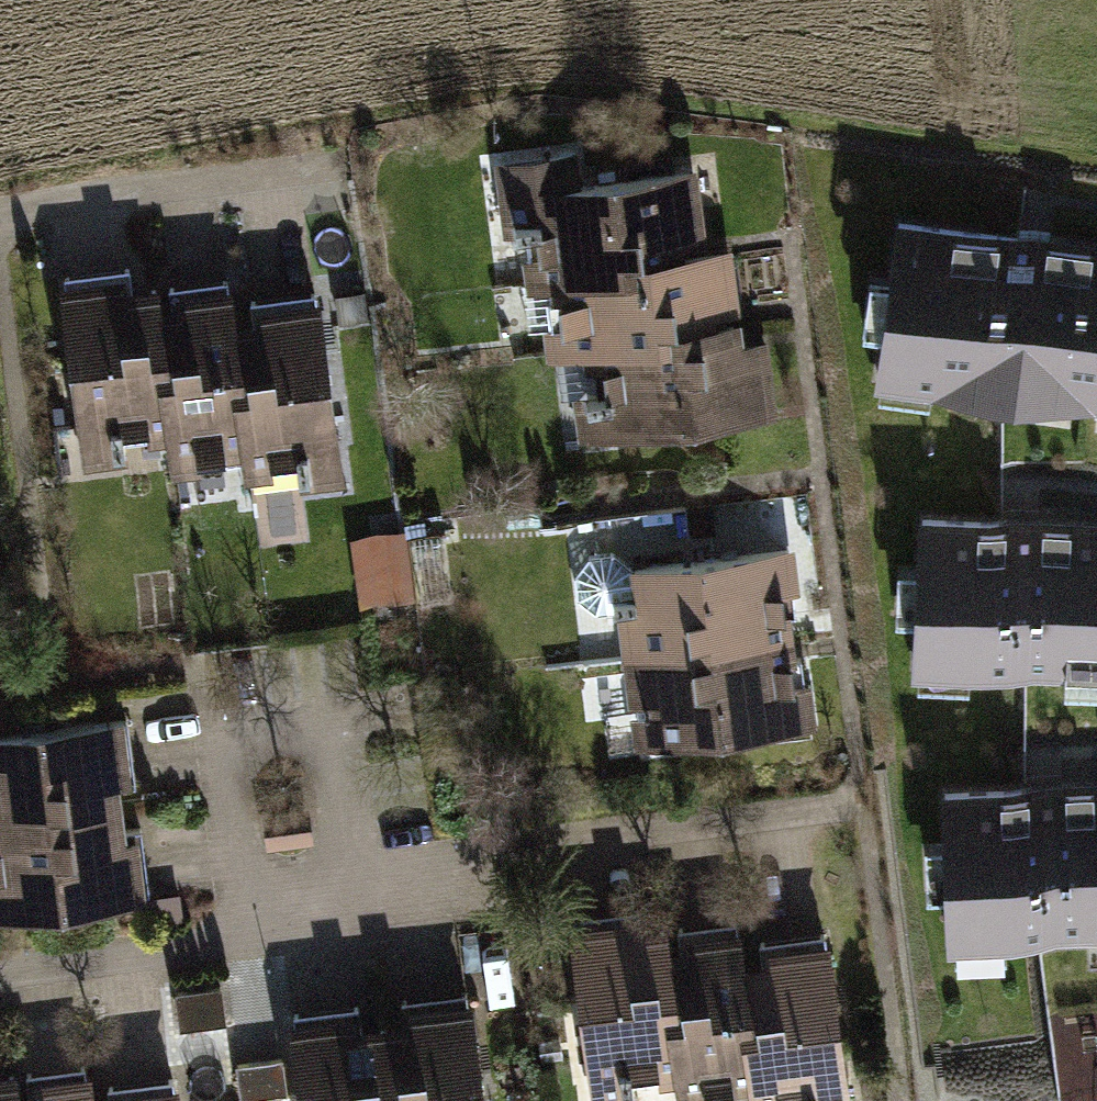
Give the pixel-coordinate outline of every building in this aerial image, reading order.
[(699,257),(688,171),(526,192),(538,278),(563,275),(699,257)] [(895,212),(872,377),(1096,409),(1096,241),(895,212)] [(699,257),(563,275),(572,346),(594,343),(734,324),(725,253),(699,257)] [(64,286),(84,446),(170,436),(153,299),(150,275),(64,286)] [(224,291),(153,299),(170,436),(173,461),(244,452),(227,312),(224,291)] [(244,452),(247,473),(333,462),(312,302),(227,312),(244,452)] [(758,343),(737,346),(734,324),(594,343),(605,428),(766,407),(758,343)] [(917,510),(908,667),(1096,677),(1096,520),(917,510)] [(368,608),(458,592),(446,523),(356,539),(368,608)] [(782,553),(621,570),(630,656),(792,639),(782,553)] [(792,639),(630,656),(640,742),(801,724),(792,639)] [(0,729),(0,816),(123,802),(113,716),(0,729)] [(940,786),(945,944),(1096,939),(1096,781),(940,786)] [(0,816),(0,902),(132,888),(123,802),(0,816)] [(576,928),(596,1089),(682,1078),(665,942),(662,918),(576,928)] [(665,942),(682,1078),(685,1100),(707,1100),(756,1095),(739,955),(736,933),(665,942)] [(757,1100),(844,1100),(824,944),(739,955),(756,1095),(757,1100)] [(392,1100),(479,1100),(468,1010),(382,1021),(392,1100)] [(304,1100),(392,1100),(382,1021),(296,1031),(304,1100)] [(13,1092),(10,1067),(0,1068),(0,1100),(14,1100),(13,1092)] [(13,1092),(14,1100),(86,1100),(84,1083),(13,1092)]
